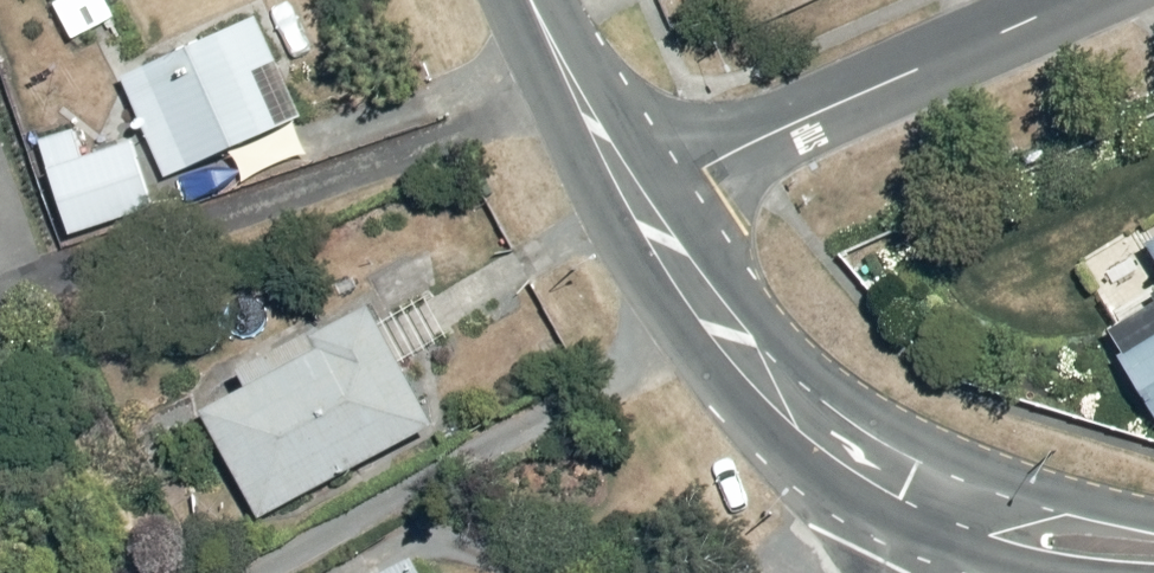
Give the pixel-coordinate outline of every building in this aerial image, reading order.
[(55,1),(78,44),(126,19),(116,0),(57,0),(55,1)] [(81,126),(42,139),(74,241),(165,212),(161,200),(175,196),(170,182),(182,178),(190,202),(250,183),(241,154),(266,146),(264,141),(317,124),(293,46),(280,50),(268,12),(190,37),(194,49),(124,71),(138,115),(131,117),(137,135),(121,140),(117,129),(85,139),(81,126)] [(250,389),(205,413),(265,521),(442,424),(377,305),(245,378),(250,389)] [(1123,358),(1153,406),(1153,336),(1123,358)] [(414,556),(381,572),(423,572),(414,556)]
